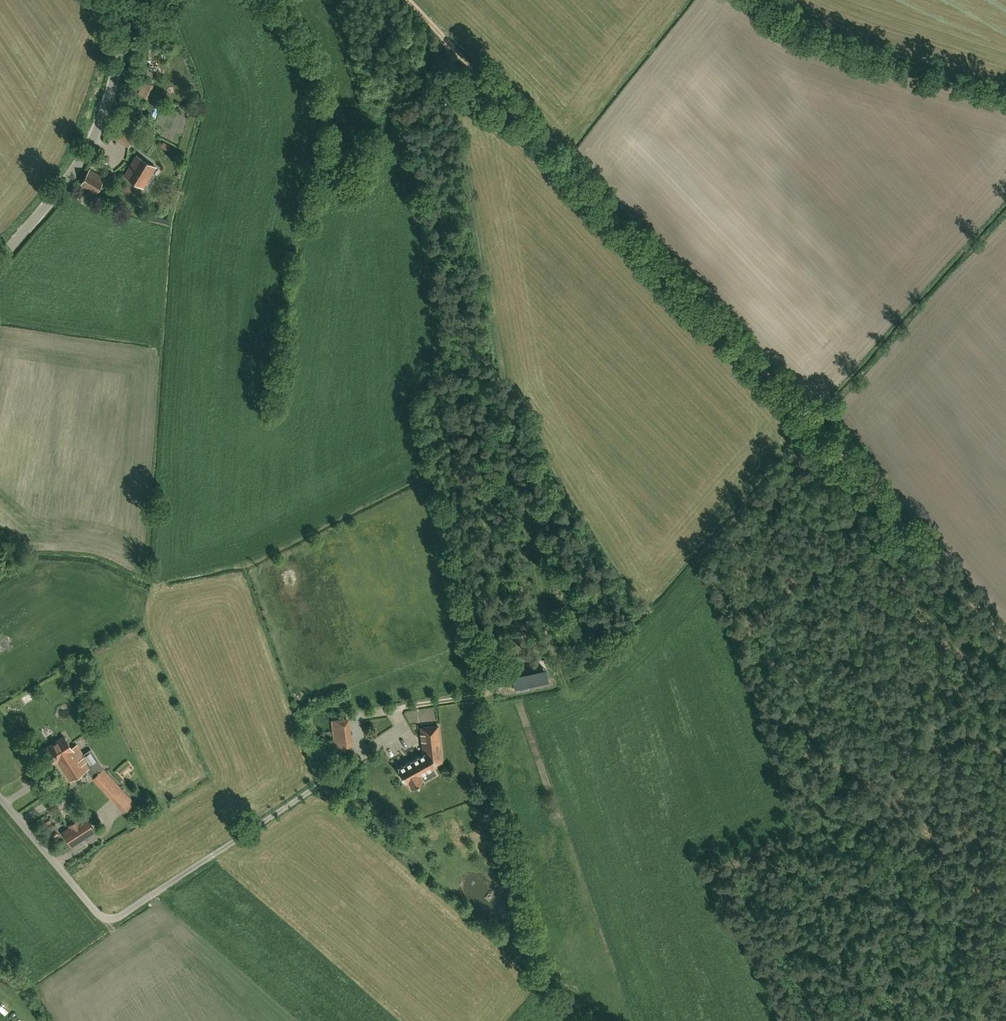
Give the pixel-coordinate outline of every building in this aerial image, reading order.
[(150,100),(156,84),(146,81),(140,96),(150,100)] [(117,139),(132,145),(136,136),(121,129),(117,139)] [(131,166),(126,175),(140,184),(147,173),(150,174),(155,165),(139,156),(133,167),(131,166)] [(81,184),(95,193),(104,178),(90,169),(81,184)] [(550,690),(548,676),(515,682),(517,696),(550,690)] [(354,751),(351,719),(343,720),(343,718),(330,719),(331,731),(339,730),(340,752),(354,751)] [(408,781),(412,788),(424,781),(420,774),(437,765),(435,762),(441,759),(438,725),(421,727),(424,754),(397,769),(405,782),(408,781)] [(90,766),(81,751),(76,744),(71,747),(64,736),(44,749),(53,763),(58,760),(70,779),(90,766)] [(93,780),(128,816),(139,806),(105,770),(93,780)] [(67,782),(62,773),(50,781),(55,790),(67,782)] [(72,845),(95,830),(86,817),(79,822),(77,819),(69,825),(70,827),(63,832),(72,845)]
